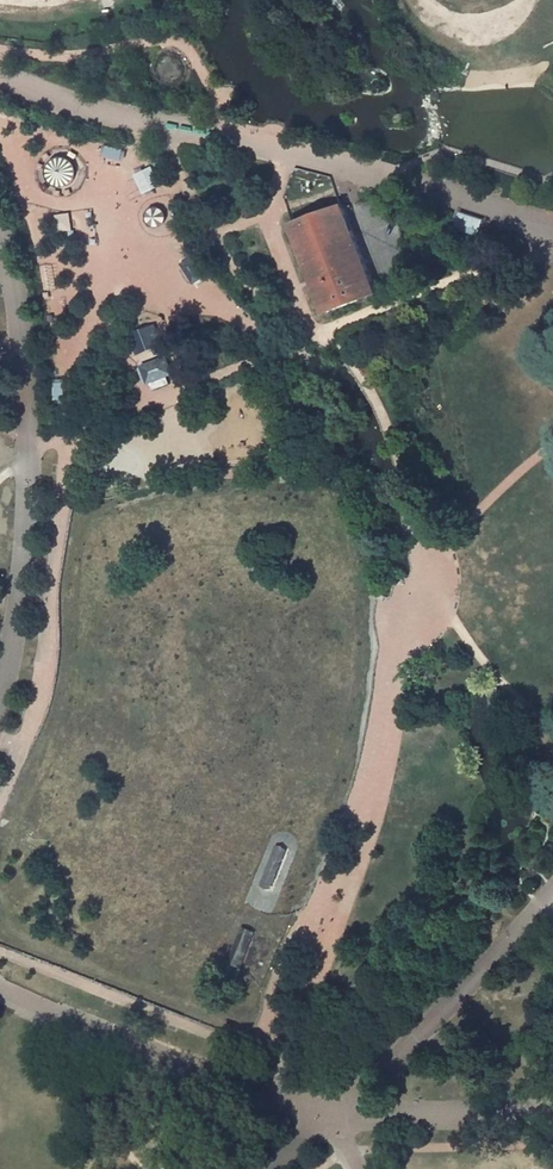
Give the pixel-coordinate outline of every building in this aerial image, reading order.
[(108,146),(106,156),(123,160),(125,150),(108,146)] [(63,188),(68,187),(72,185),(75,181),(77,176),(77,172),(76,167),(73,163),(69,160),(65,159),(60,159),(55,161),(52,164),(49,168),(48,173),(49,177),(51,182),(54,185),(58,187),(63,188)] [(163,185),(154,167),(136,176),(145,194),(163,185)] [(396,214),(371,200),(379,221),(378,221),(395,262),(396,261),(402,276),(379,286),(381,292),(404,284),(412,255),(396,214)] [(152,225),(155,227),(158,227),(161,227),(163,225),(165,223),(167,220),(167,217),(167,214),(165,212),(163,209),(160,208),(157,208),(153,209),(151,211),(149,213),(148,217),(148,220),(150,223),(152,225)] [(344,208),(295,226),(328,312),(377,294),(344,208)] [(416,236),(409,218),(404,221),(411,238),(416,236)] [(137,355),(163,345),(155,325),(129,334),(137,355)] [(168,356),(139,366),(145,384),(149,382),(167,376),(174,374),(168,356)] [(167,376),(149,382),(152,391),(170,384),(167,376)] [(55,383),(56,401),(66,401),(66,383),(55,383)] [(288,849),(276,845),(261,884),(273,888),(288,849)] [(254,932),(242,928),(229,962),(241,967),(254,932)]
